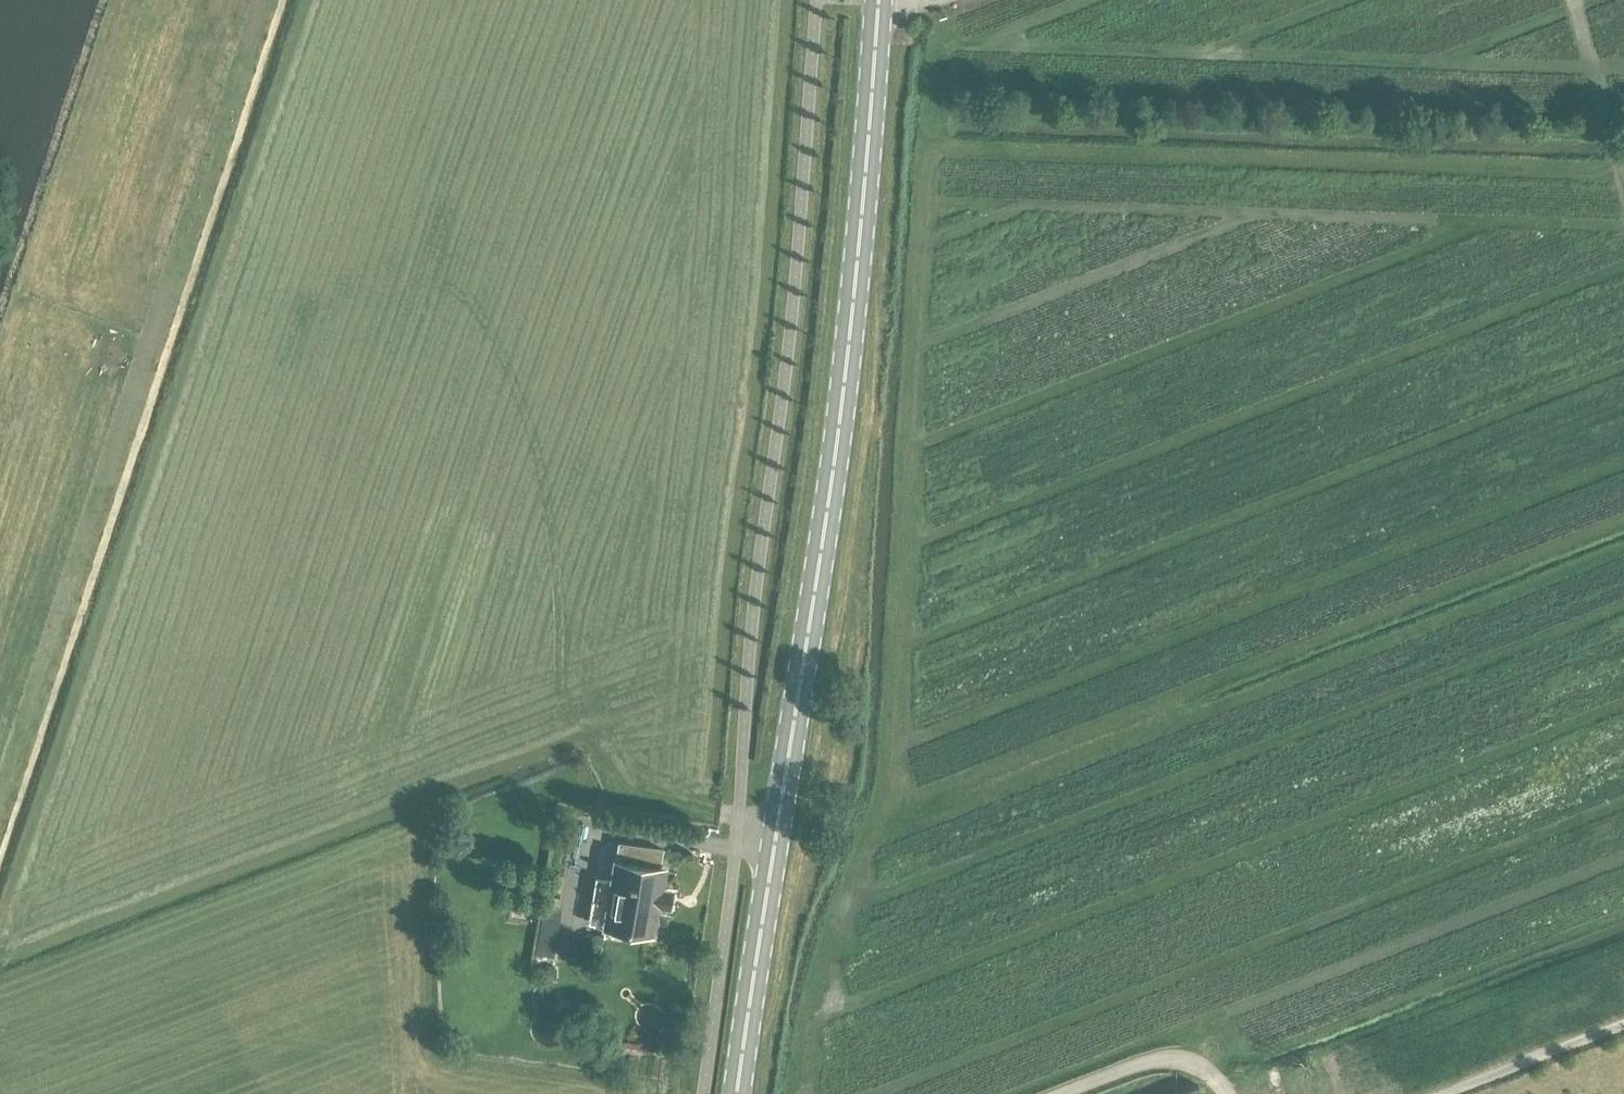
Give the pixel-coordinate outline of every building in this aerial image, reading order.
[(661,888),(664,868),(617,860),(613,880),(600,878),(592,922),(606,925),(604,939),(629,943),(631,933),(649,936),(654,908),(669,910),(672,889),(661,888)] [(547,892),(541,927),(557,929),(562,895),(547,892)] [(1199,1083),(1171,1093),(1204,1093),(1199,1083)]
